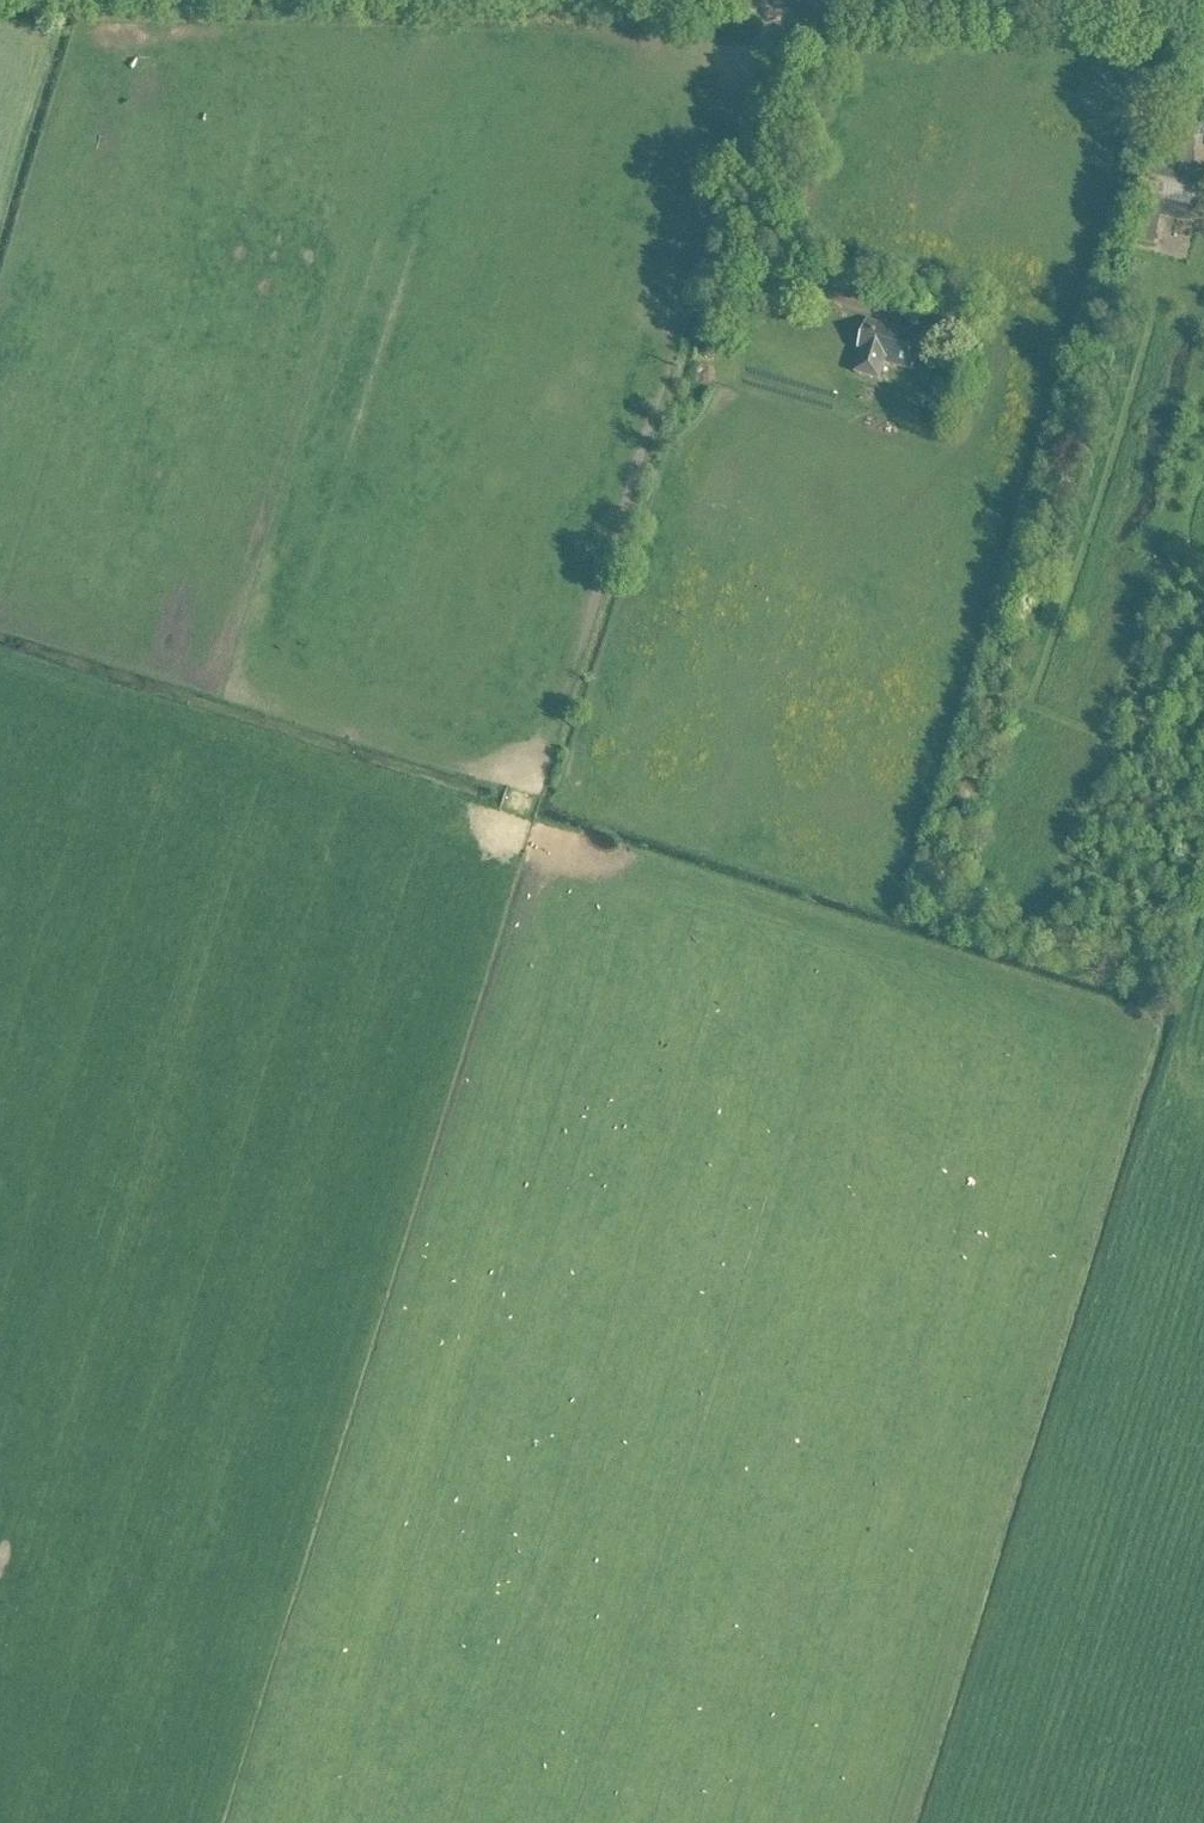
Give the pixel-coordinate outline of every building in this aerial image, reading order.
[(1200,209),(1203,190),(1203,171),(1192,168),(1200,132),(1164,124),(1146,217),(1197,227),(1200,209)] [(912,375),(922,341),(868,325),(859,354),(861,355),(855,377),(879,385),(885,367),(912,375)]
